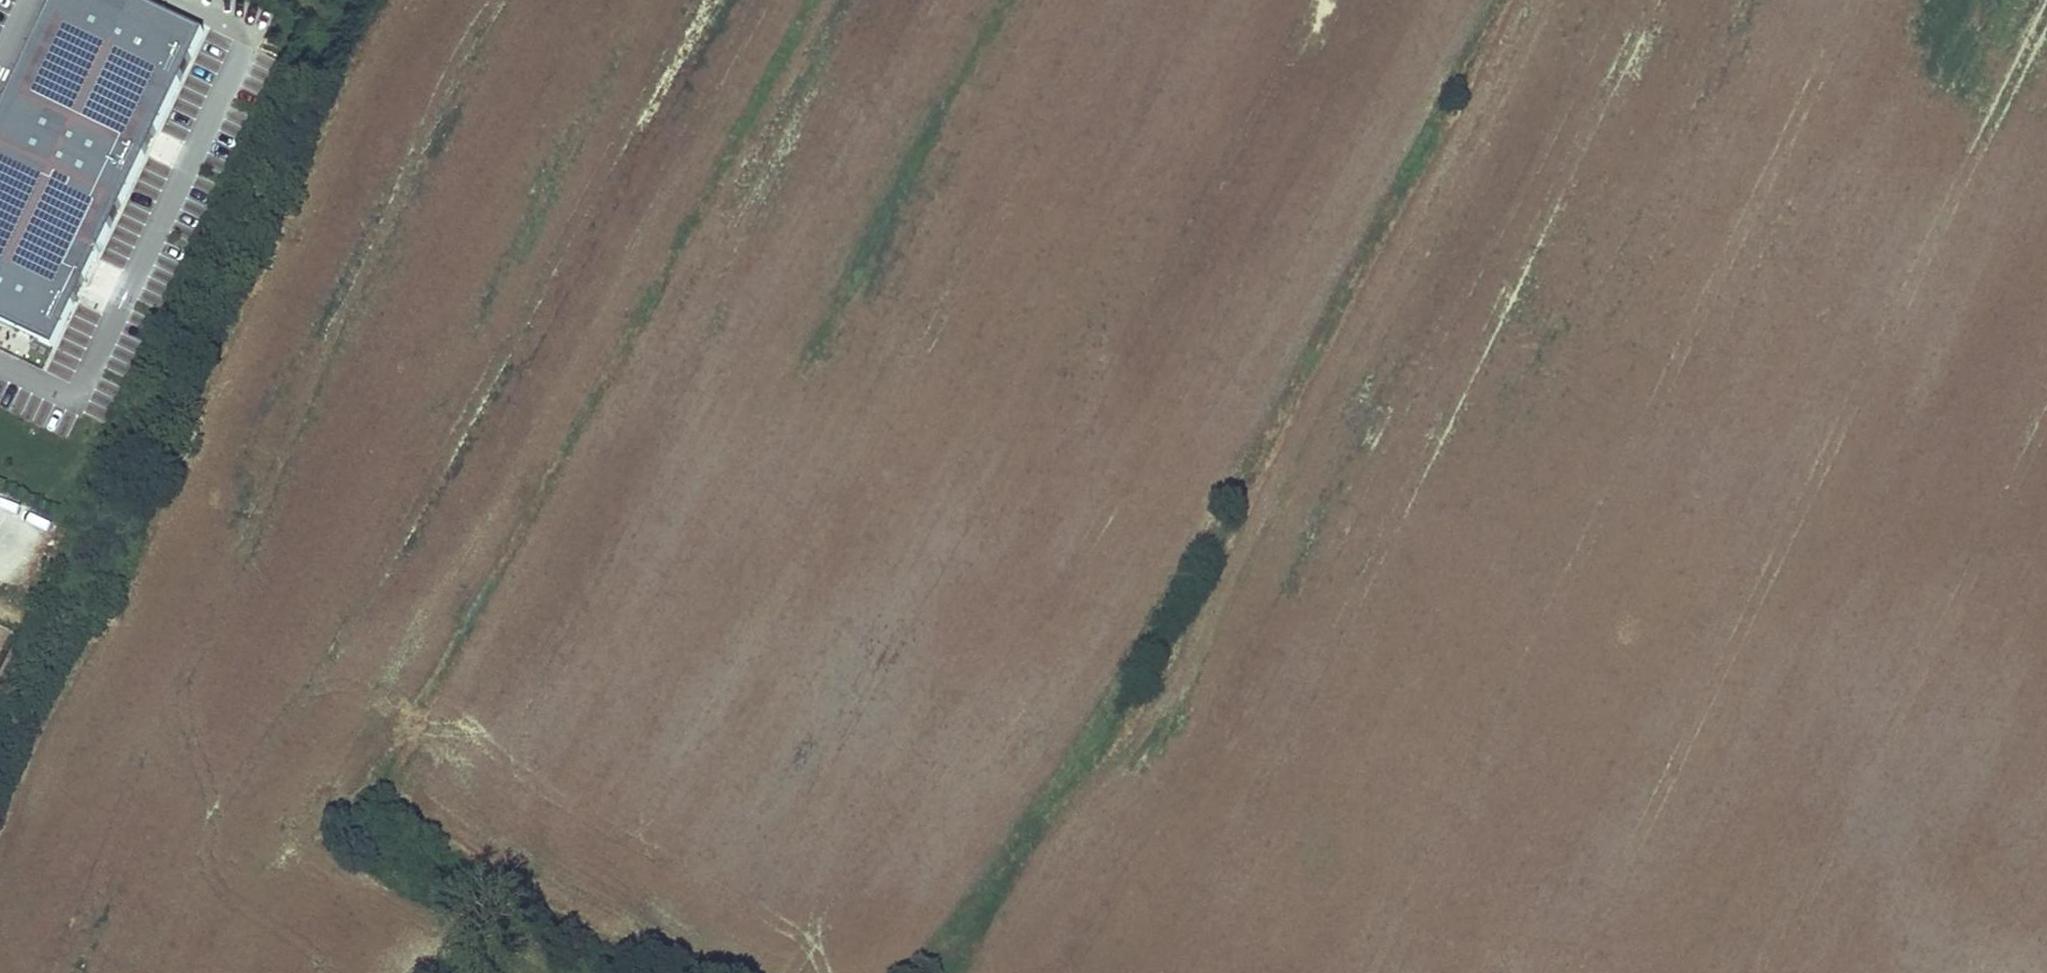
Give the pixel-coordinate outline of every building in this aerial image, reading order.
[(0,118),(0,322),(48,345),(197,31),(132,0),(56,0),(0,118)]
